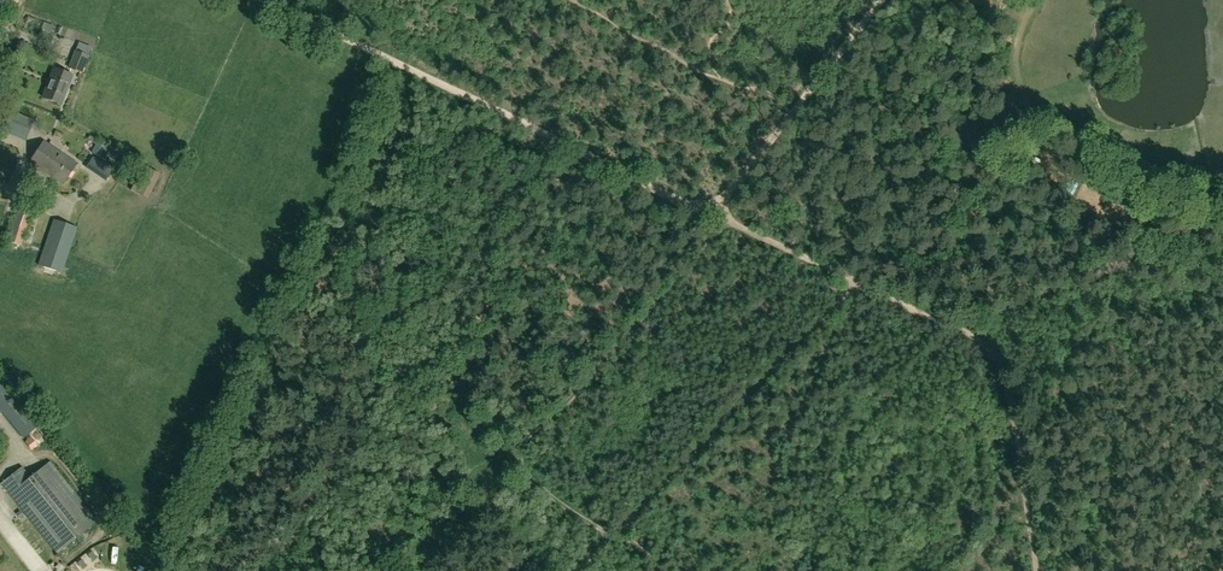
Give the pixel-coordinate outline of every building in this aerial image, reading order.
[(1043,0),(1030,0),(1027,3),(1034,10),(1043,0)] [(81,73),(88,55),(75,49),(68,67),(81,73)] [(60,104),(72,75),(53,68),(42,97),(60,104)] [(26,140),(34,120),(11,111),(3,131),(26,140)] [(63,184),(77,163),(44,140),(29,161),(63,184)] [(105,181),(113,170),(93,156),(85,168),(105,181)] [(20,245),(33,207),(20,202),(7,241),(20,245)] [(61,273),(76,227),(54,219),(38,265),(61,273)] [(22,439),(28,433),(31,437),(25,440),(32,449),(38,446),(48,440),(37,426),(0,380),(0,412),(22,439)] [(97,520),(50,461),(30,477),(22,466),(1,483),(57,553),(97,520)] [(92,560),(97,556),(92,551),(88,555),(92,560)] [(86,565),(82,559),(77,563),(82,568),(86,565)]
